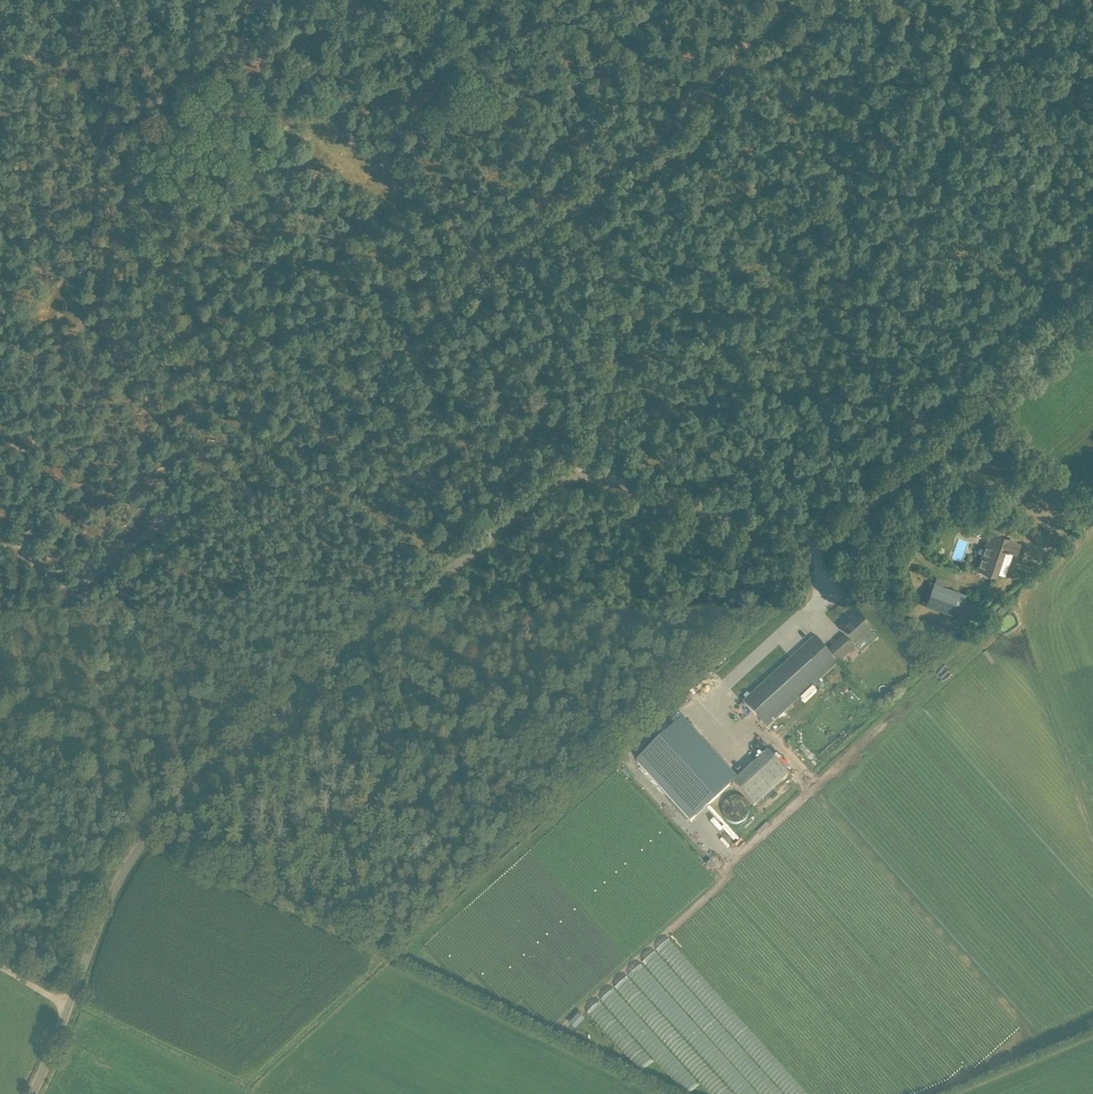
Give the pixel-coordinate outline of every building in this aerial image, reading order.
[(978,567),(985,570),(990,572),(990,573),(991,573),(992,572),(996,574),(997,571),(1005,574),(1013,551),(1016,552),(1019,543),(999,536),(999,535),(991,532),(978,567)] [(962,560),(969,542),(960,538),(953,557),(962,560)] [(929,584),(923,602),(927,603),(926,605),(959,617),(966,597),(929,584)] [(845,637),(828,653),(837,663),(855,647),(855,646),(870,632),(871,632),(865,626),(862,623),(859,625),(853,619),(839,631),(845,637)] [(766,729),(837,663),(828,653),(814,638),(743,704),(766,729)] [(911,662),(911,670),(921,671),(921,663),(911,662)] [(676,727),(637,763),(649,777),(672,756),(677,762),(693,747),(694,748),(694,747),(676,727)] [(833,737),(821,743),(824,748),(836,743),(833,737)] [(587,1014),(641,1073),(655,1061),(686,1093),(690,1093),(701,1084),(710,1093),(808,1093),(785,1070),(772,1081),(742,1049),(739,1050),(734,1055),(727,1057),(701,1029),(695,1013),(702,1011),(697,997),(689,988),(690,987),(703,982),(700,973),(669,939),(587,1014)]
